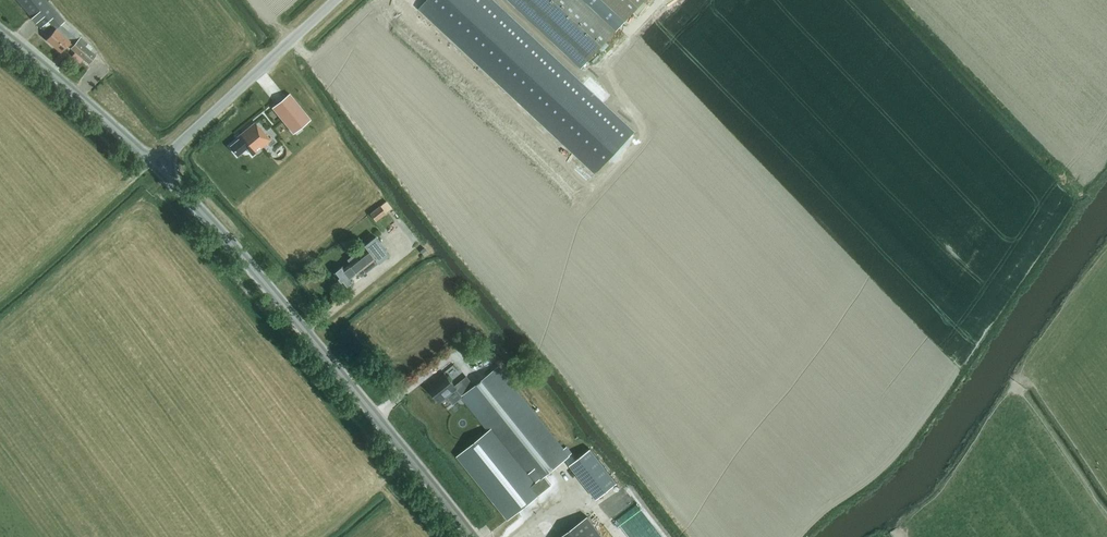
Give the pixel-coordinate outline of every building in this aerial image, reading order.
[(80,37),(78,40),(61,25),(64,22),(46,0),(17,0),(41,28),(49,21),(56,29),(47,40),(60,51),(69,41),(73,44),(70,48),(89,64),(96,55),(85,46),(88,44),(80,37)] [(425,4),(600,169),(638,128),(501,0),(429,0),(425,4)] [(581,67),(588,59),(589,60),(644,0),(510,0),(581,67)] [(289,94),(272,108),(293,133),(310,119),(289,94)] [(256,128),(251,122),(234,137),(236,139),(227,147),(235,156),(244,148),(250,155),(267,138),(257,127),(256,128)] [(386,200),(369,213),(375,221),(392,208),(386,200)] [(358,272),(361,276),(378,262),(378,263),(389,254),(376,237),(365,246),(365,245),(348,260),(351,263),(344,269),(342,267),(334,273),(345,286),(352,280),(351,278),(358,272)] [(446,374),(429,388),(440,402),(457,389),(462,396),(489,431),(458,455),(509,518),(551,484),(544,476),(569,456),(498,367),(475,386),(467,376),(455,385),(446,374)] [(591,449),(570,465),(596,499),(617,482),(591,449)] [(586,515),(559,536),(603,536),(586,515)]
